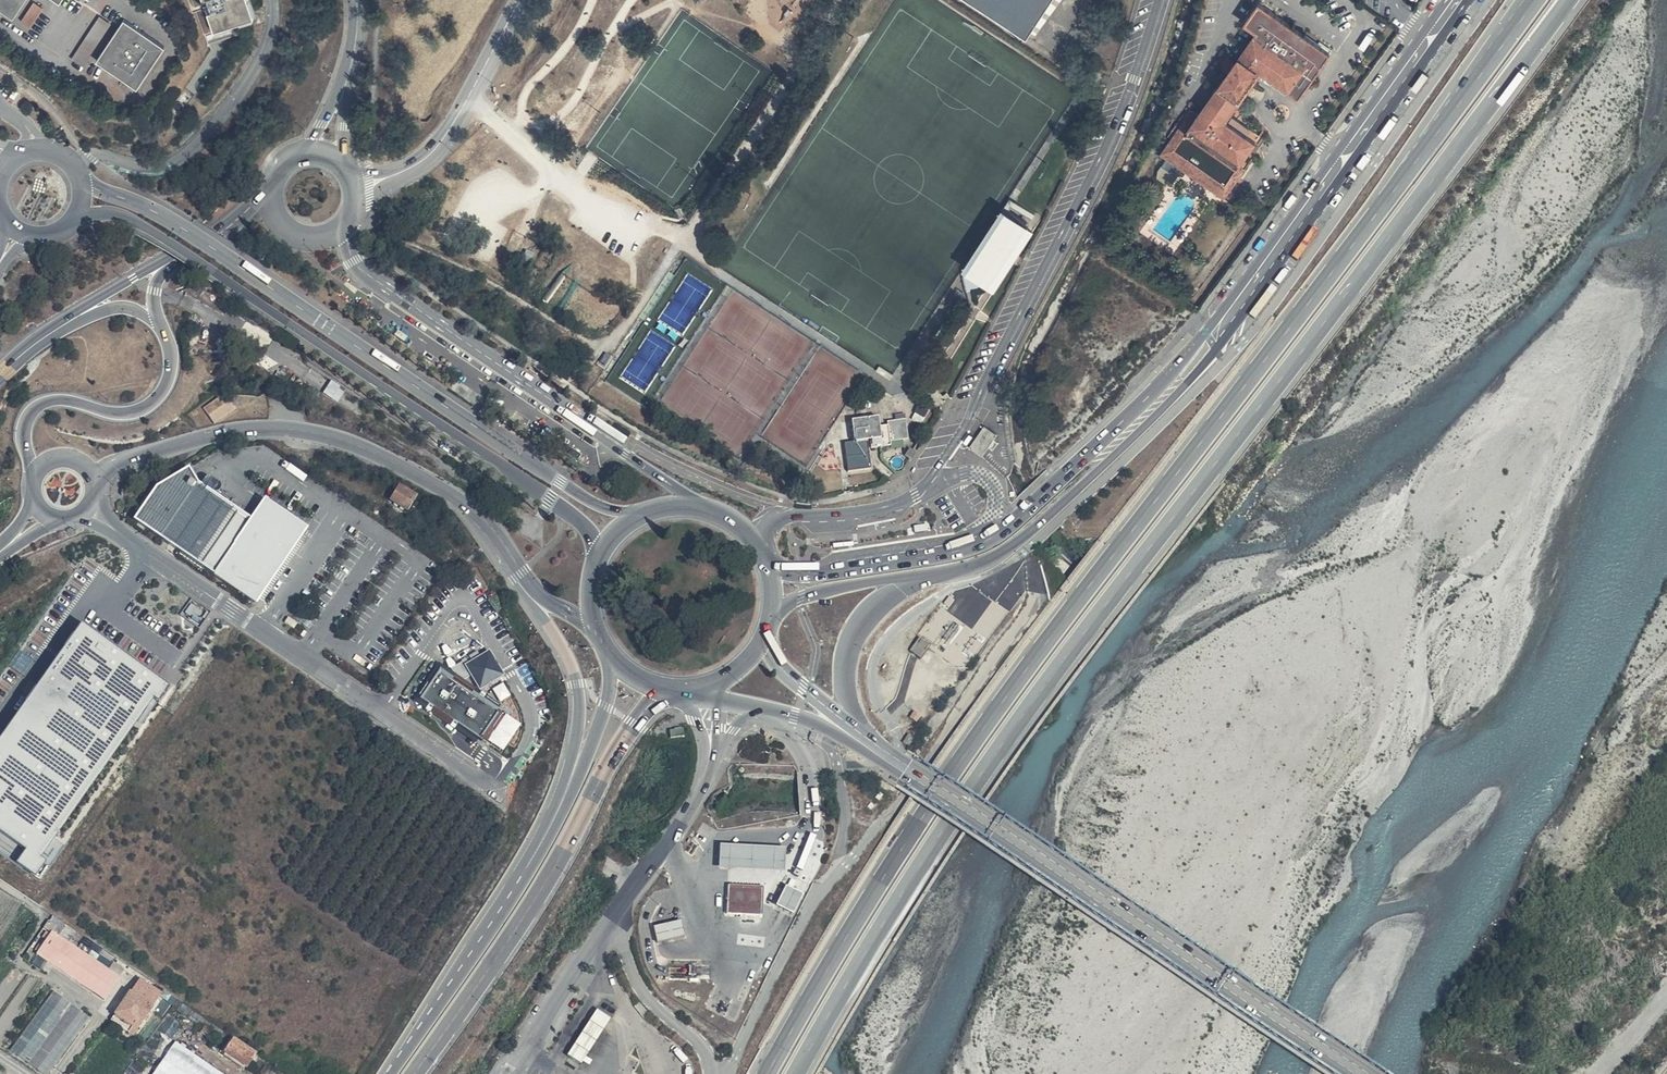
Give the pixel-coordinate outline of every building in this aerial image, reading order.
[(14,19),(26,0),(0,0),(0,10),(14,19)] [(33,25),(43,5),(34,0),(23,20),(33,25)] [(202,35),(235,22),(252,16),(246,0),(188,0),(202,35)] [(1030,28),(1049,0),(989,0),(1030,28)] [(1030,28),(1059,48),(1091,0),(1049,0),(1030,28)] [(1333,55),(1259,6),(1245,26),(1254,36),(1236,63),(1227,56),(1217,69),(1227,79),(1200,113),(1189,107),(1179,118),(1182,123),(1160,155),(1227,200),(1260,144),(1230,123),(1262,78),(1300,99),(1333,55)] [(166,46),(125,18),(95,62),(136,91),(166,46)] [(235,22),(202,35),(206,45),(239,33),(235,22)] [(997,296),(1037,233),(1004,211),(965,271),(969,301),(983,286),(997,296)] [(539,233),(519,223),(509,244),(521,249),(534,244),(539,233)] [(324,394),(339,401),(345,389),(331,381),(324,394)] [(224,401),(220,397),(205,412),(208,415),(224,401)] [(218,420),(222,424),(235,411),(230,406),(224,401),(208,415),(216,423),(218,420)] [(882,433),(880,420),(850,423),(852,439),(843,440),(846,469),(870,468),(868,453),(888,451),(889,447),(907,444),(905,425),(893,426),(893,432),(882,433)] [(136,517),(164,534),(201,481),(190,464),(157,486),(136,517)] [(201,481),(164,534),(258,599),(308,526),(265,496),(251,515),(201,481)] [(417,494),(399,483),(391,495),(409,505),(417,494)] [(928,526),(908,528),(909,536),(929,533),(928,526)] [(298,625),(289,618),(284,626),(293,632),(298,625)] [(301,624),(295,633),(303,638),(309,630),(301,624)] [(83,626),(50,673),(0,744),(0,827),(26,845),(16,859),(35,872),(47,855),(38,849),(158,678),(83,626)] [(503,673),(490,650),(467,664),(480,687),(503,673)] [(484,739),(503,709),(450,675),(447,677),(441,672),(422,698),(484,739)] [(504,683),(494,688),(501,701),(511,695),(504,683)] [(519,721),(503,709),(484,739),(500,751),(519,721)] [(786,846),(721,843),(720,866),(785,869),(786,846)] [(730,885),(729,911),(763,911),(764,886),(730,885)] [(795,914),(804,894),(786,885),(776,905),(795,914)] [(654,924),(657,942),(686,936),(683,919),(654,924)] [(119,978),(53,935),(49,932),(35,955),(42,960),(104,1001),(119,978)] [(129,1029),(126,1035),(130,1037),(140,1022),(141,1023),(150,1009),(147,1008),(156,994),(138,982),(128,998),(126,996),(113,1018),(122,1024),(129,1029)] [(46,1073),(51,1073),(92,1016),(54,990),(12,1050),(46,1073)] [(612,1019),(598,1009),(590,1021),(603,1030),(612,1019)] [(122,1024),(113,1018),(109,1023),(118,1030),(122,1024)] [(603,1030),(590,1021),(568,1053),(582,1063),(603,1030)] [(118,1030),(126,1035),(129,1029),(122,1024),(118,1030)] [(229,1044),(221,1056),(243,1070),(251,1059),(252,1057),(230,1042),(229,1044)] [(154,1073),(220,1073),(176,1043),(154,1073)]
